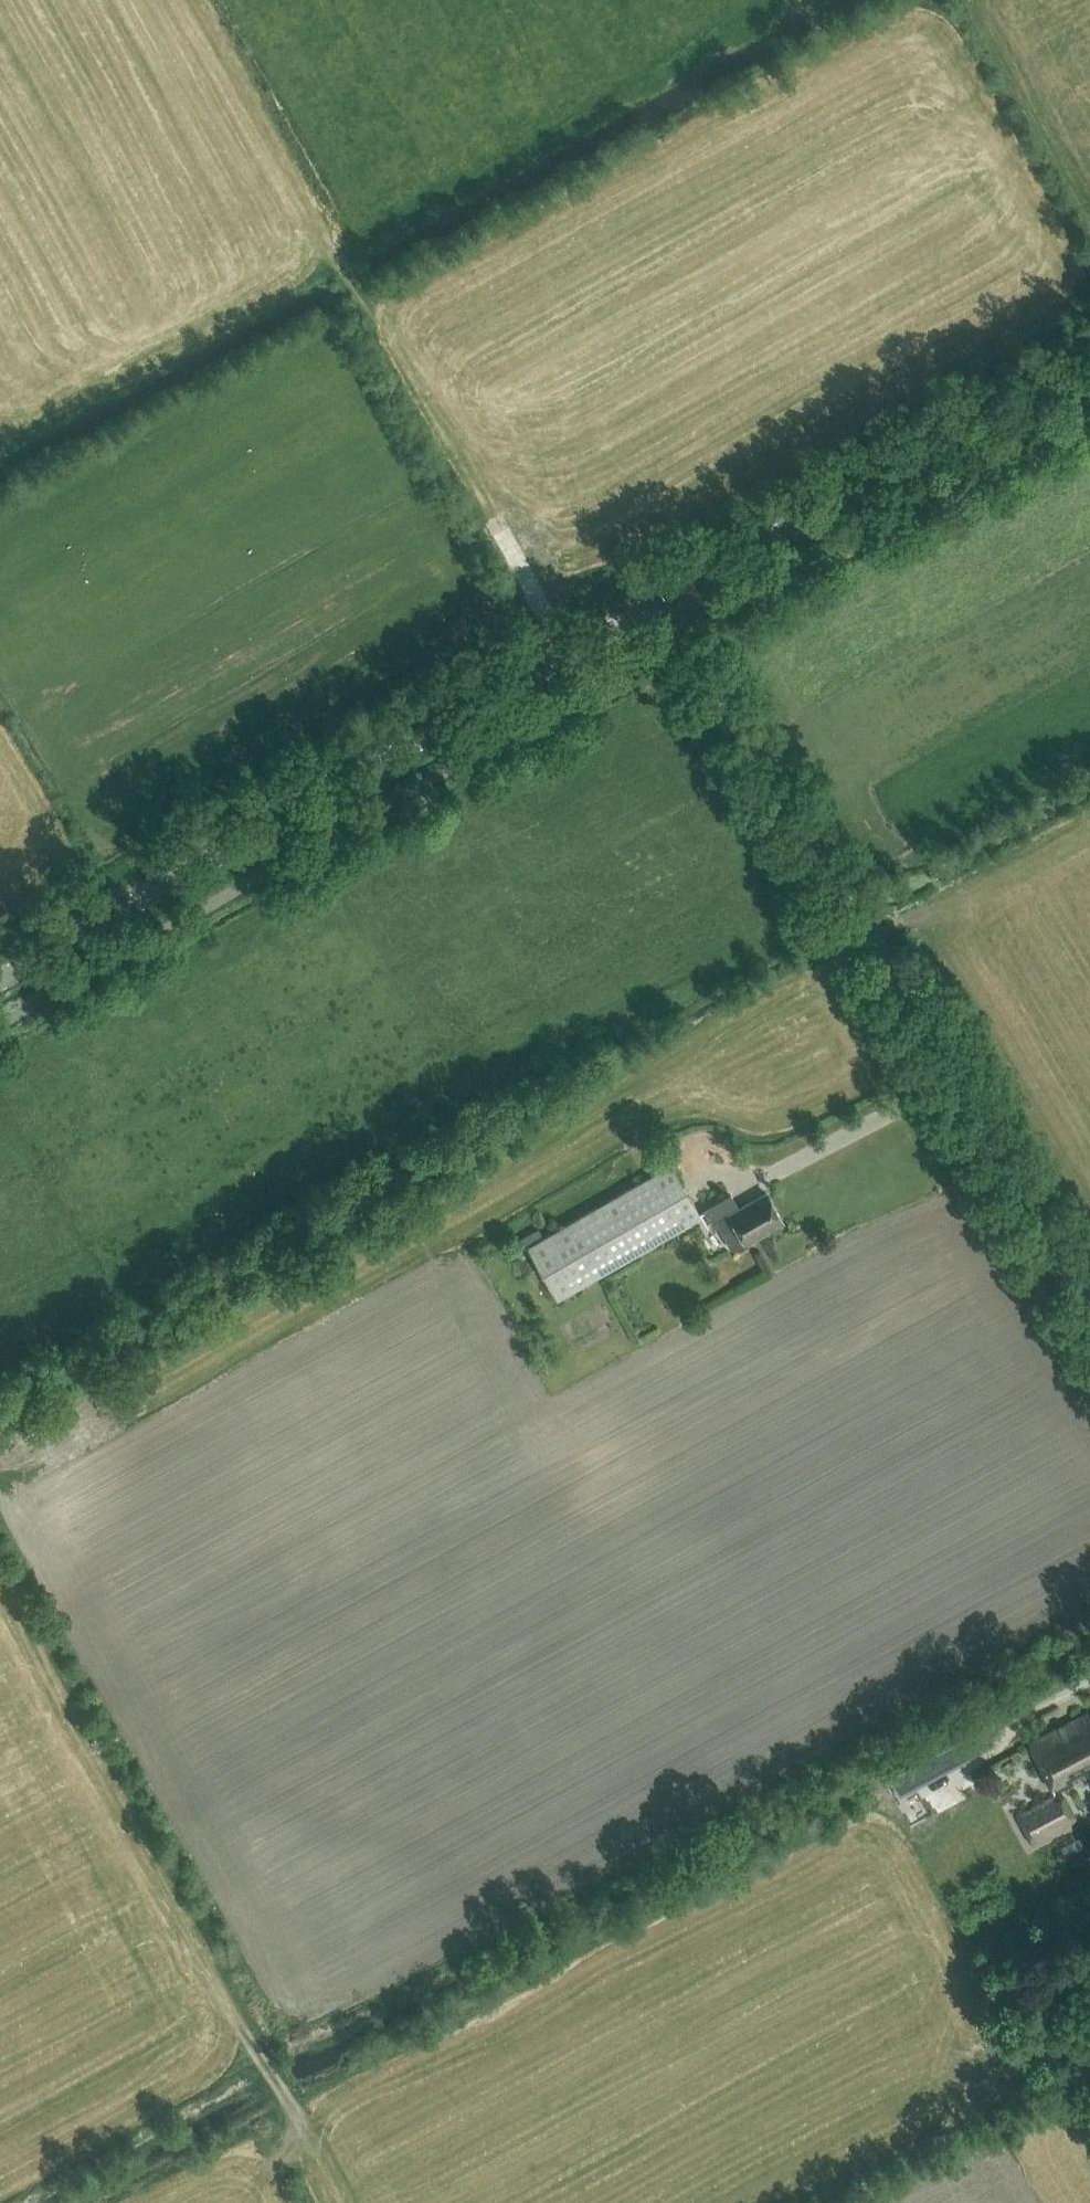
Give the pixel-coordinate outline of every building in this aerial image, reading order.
[(557,1298),(701,1216),(671,1164),(527,1246),(557,1298)] [(745,1242),(783,1221),(766,1192),(739,1208),(731,1194),(704,1210),(714,1227),(718,1225),(730,1247),(740,1250),(747,1246),(745,1242)] [(1034,1843),(1078,1819),(1062,1791),(1089,1775),(1089,1717),(1087,1713),(1029,1744),(1057,1795),(1054,1796),(1053,1796),(1019,1816),(1034,1843)] [(971,1729),(944,1744),(955,1765),(982,1751),(971,1729)] [(900,1795),(927,1780),(916,1759),(889,1773),(900,1795)] [(1081,1838),(1066,1842),(1070,1856),(1085,1852),(1081,1838)]
